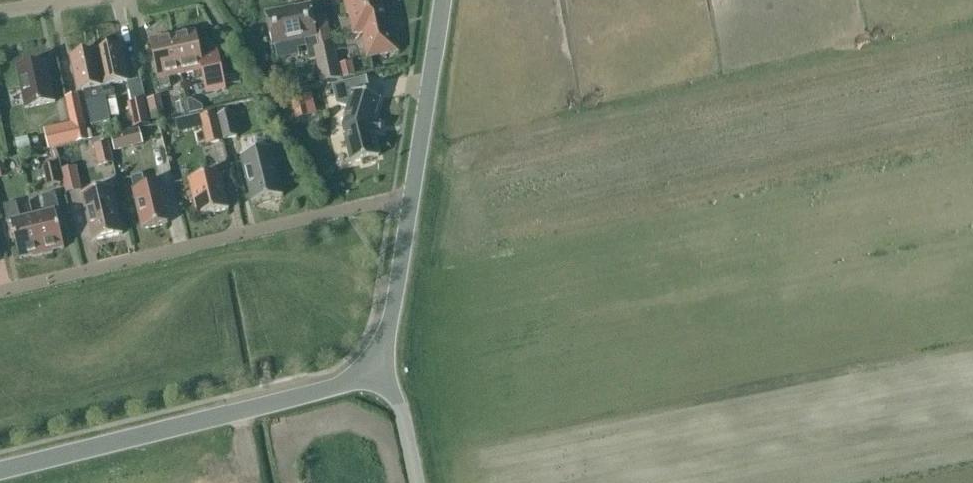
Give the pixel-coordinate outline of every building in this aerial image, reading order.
[(347,15),(349,14),(354,35),(364,32),(365,39),(362,40),(366,59),(398,53),(392,26),(392,25),(390,16),(391,16),(388,1),(385,1),(385,0),(344,0),(347,15)] [(267,15),(273,46),(305,40),(310,61),(317,60),(322,83),(339,79),(332,46),(319,49),(310,6),(282,12),(280,10),(271,11),(269,14),(267,15)] [(224,87),(222,76),(217,55),(201,58),(195,31),(172,36),(181,75),(193,72),(195,82),(205,80),(207,91),(224,87)] [(181,75),(172,36),(150,41),(161,89),(171,87),(169,78),(181,75)] [(121,47),(95,52),(105,99),(115,97),(114,89),(111,90),(110,86),(127,82),(129,82),(121,47)] [(105,99),(95,52),(70,58),(78,93),(84,92),(90,126),(110,122),(110,119),(106,103),(105,99)] [(355,77),(352,62),(339,65),(342,80),(355,77)] [(17,69),(26,109),(55,103),(47,63),(17,69)] [(367,78),(332,86),(336,105),(348,108),(344,120),(342,128),(344,135),(351,164),(379,157),(373,133),(381,133),(381,123),(373,123),(380,99),(372,96),(367,78)] [(129,82),(127,82),(131,103),(145,100),(141,79),(129,82)] [(79,97),(66,100),(72,123),(71,123),(76,143),(88,140),(79,97)] [(165,118),(161,97),(147,100),(151,121),(165,118)] [(304,98),(292,101),(297,120),(308,117),(304,98)] [(116,101),(106,103),(110,119),(119,117),(116,101)] [(145,101),(130,104),(134,128),(150,124),(145,101)] [(222,142),(215,113),(200,117),(202,129),(206,146),(222,142)] [(230,113),(217,116),(223,141),(236,138),(230,113)] [(199,116),(193,117),(196,130),(202,129),(200,117),(199,116)] [(48,149),(76,143),(71,123),(44,129),(48,149)] [(140,130),(111,136),(115,151),(143,144),(140,130)] [(248,154),(241,156),(252,204),(283,196),(272,148),(268,149),(264,134),(245,138),(248,154)] [(108,143),(96,146),(101,165),(113,162),(108,143)] [(83,166),(67,168),(70,191),(86,189),(83,166)] [(55,167),(43,170),(48,189),(60,186),(55,167)] [(189,180),(198,217),(229,210),(220,173),(189,180)] [(133,191),(143,230),(168,224),(164,209),(168,208),(162,184),(145,188),(142,176),(131,178),(134,191),(133,191)] [(82,194),(93,242),(122,235),(111,187),(82,194)] [(33,217),(43,256),(53,254),(52,252),(65,249),(56,212),(59,211),(56,195),(42,198),(46,214),(33,217)] [(43,256),(33,217),(20,220),(17,204),(4,208),(8,225),(11,224),(20,259),(32,256),(33,259),(43,256)]
